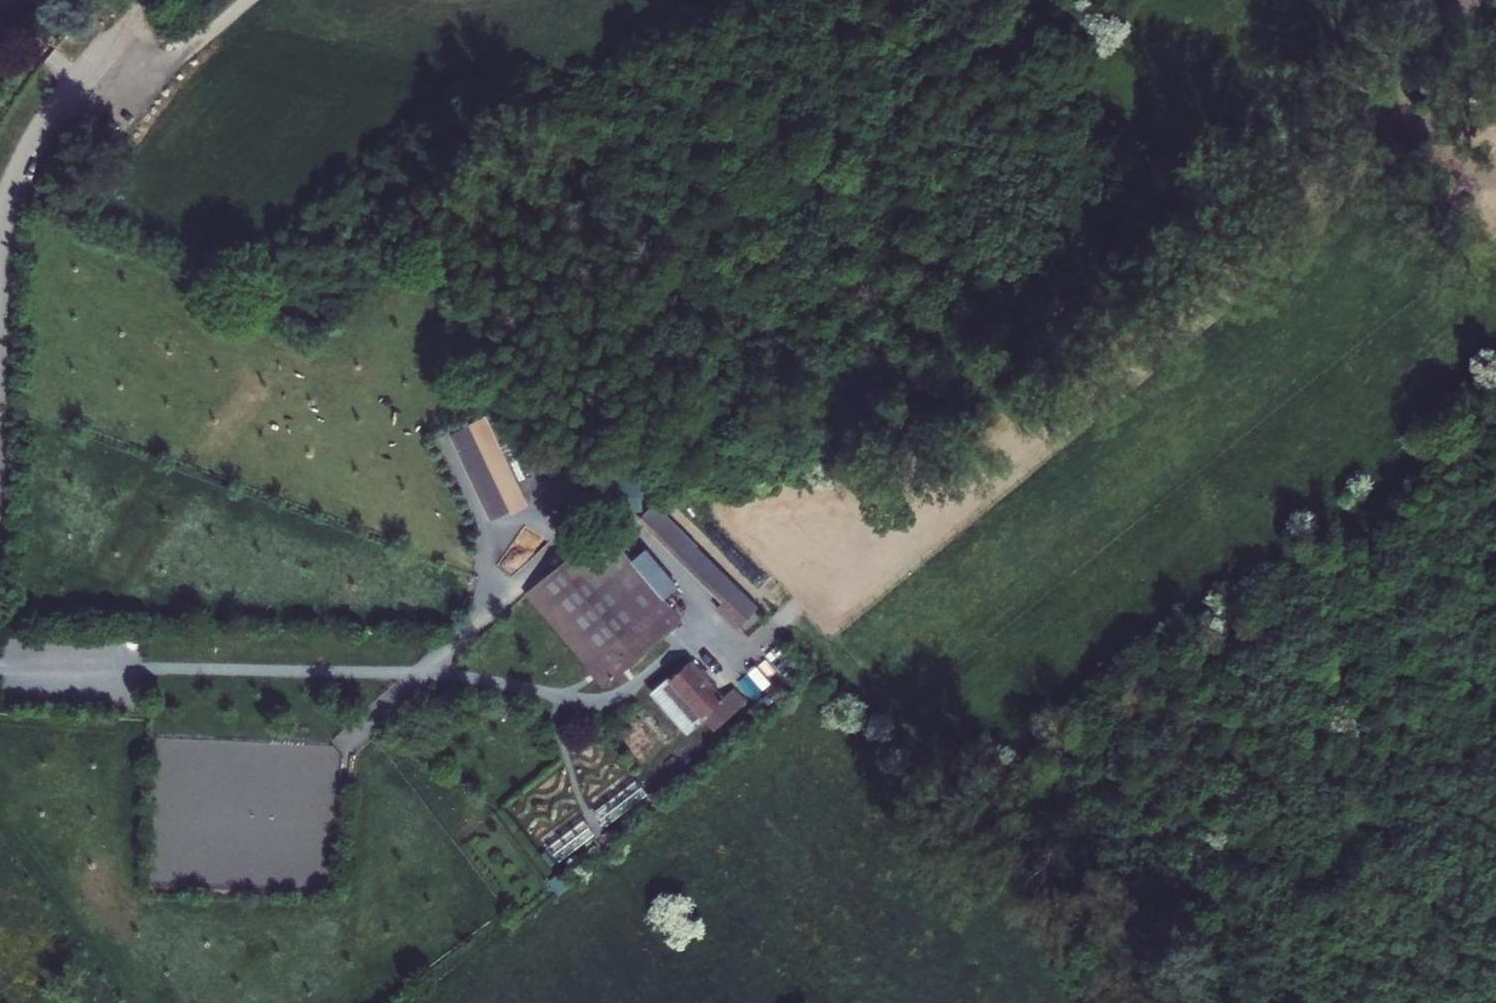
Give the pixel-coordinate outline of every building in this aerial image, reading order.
[(461,390),(439,399),(490,520),(513,511),(461,390)] [(668,512),(652,527),(728,606),(743,591),(668,512)] [(609,682),(629,666),(668,631),(679,621),(606,535),(535,595),(609,682)] [(725,695),(690,658),(652,694),(687,730),(725,695)]
